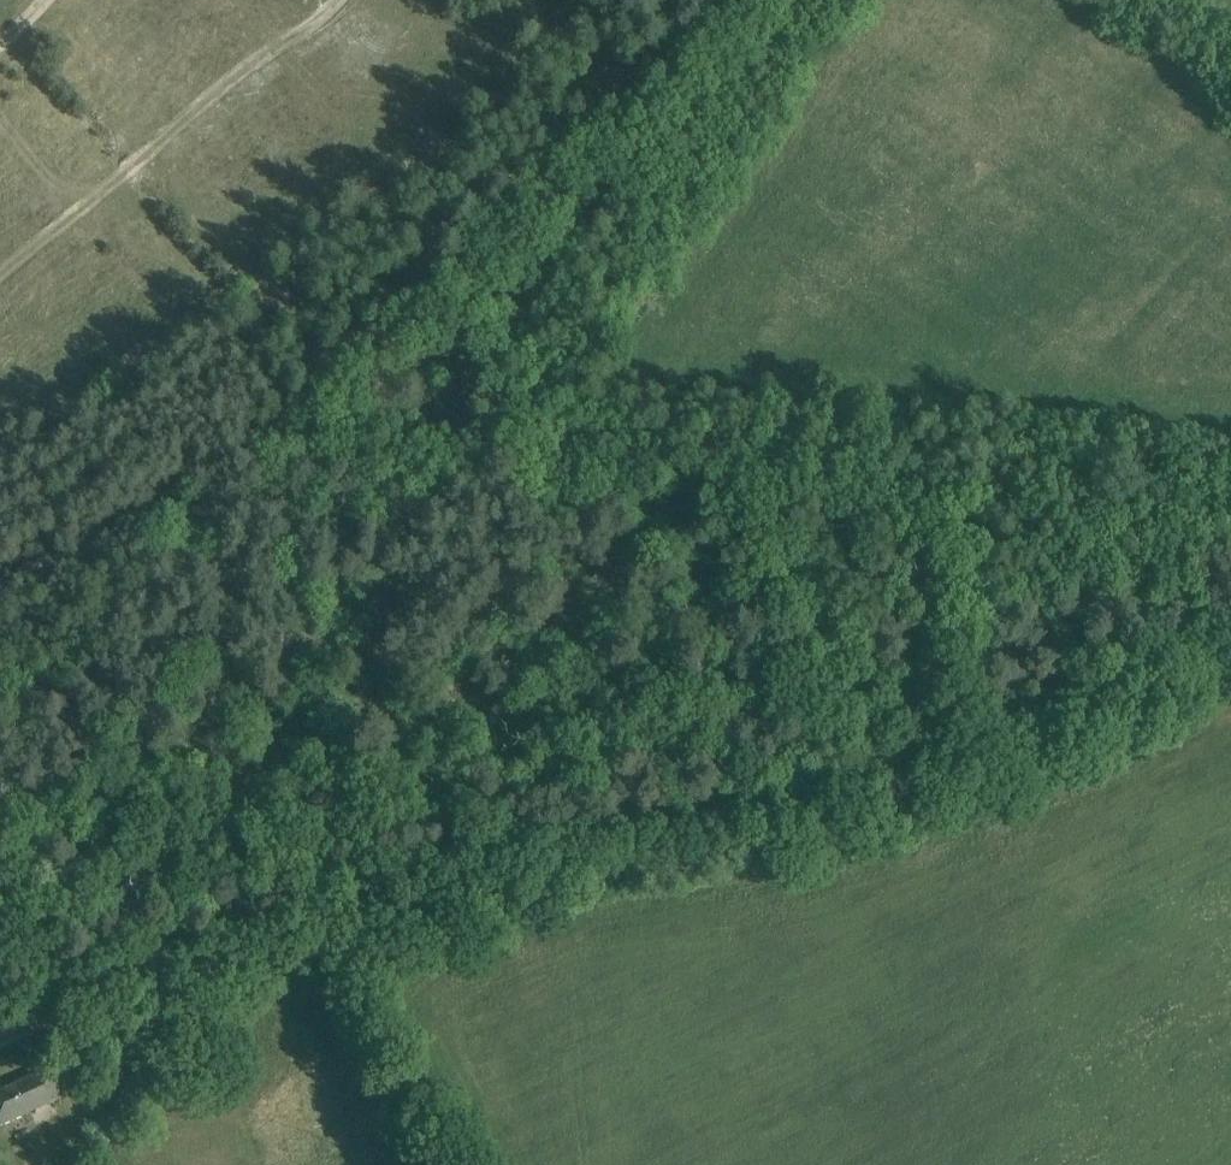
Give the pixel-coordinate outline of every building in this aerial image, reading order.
[(1,1125),(60,1097),(47,1069),(0,1090),(0,1124),(1,1125)]
